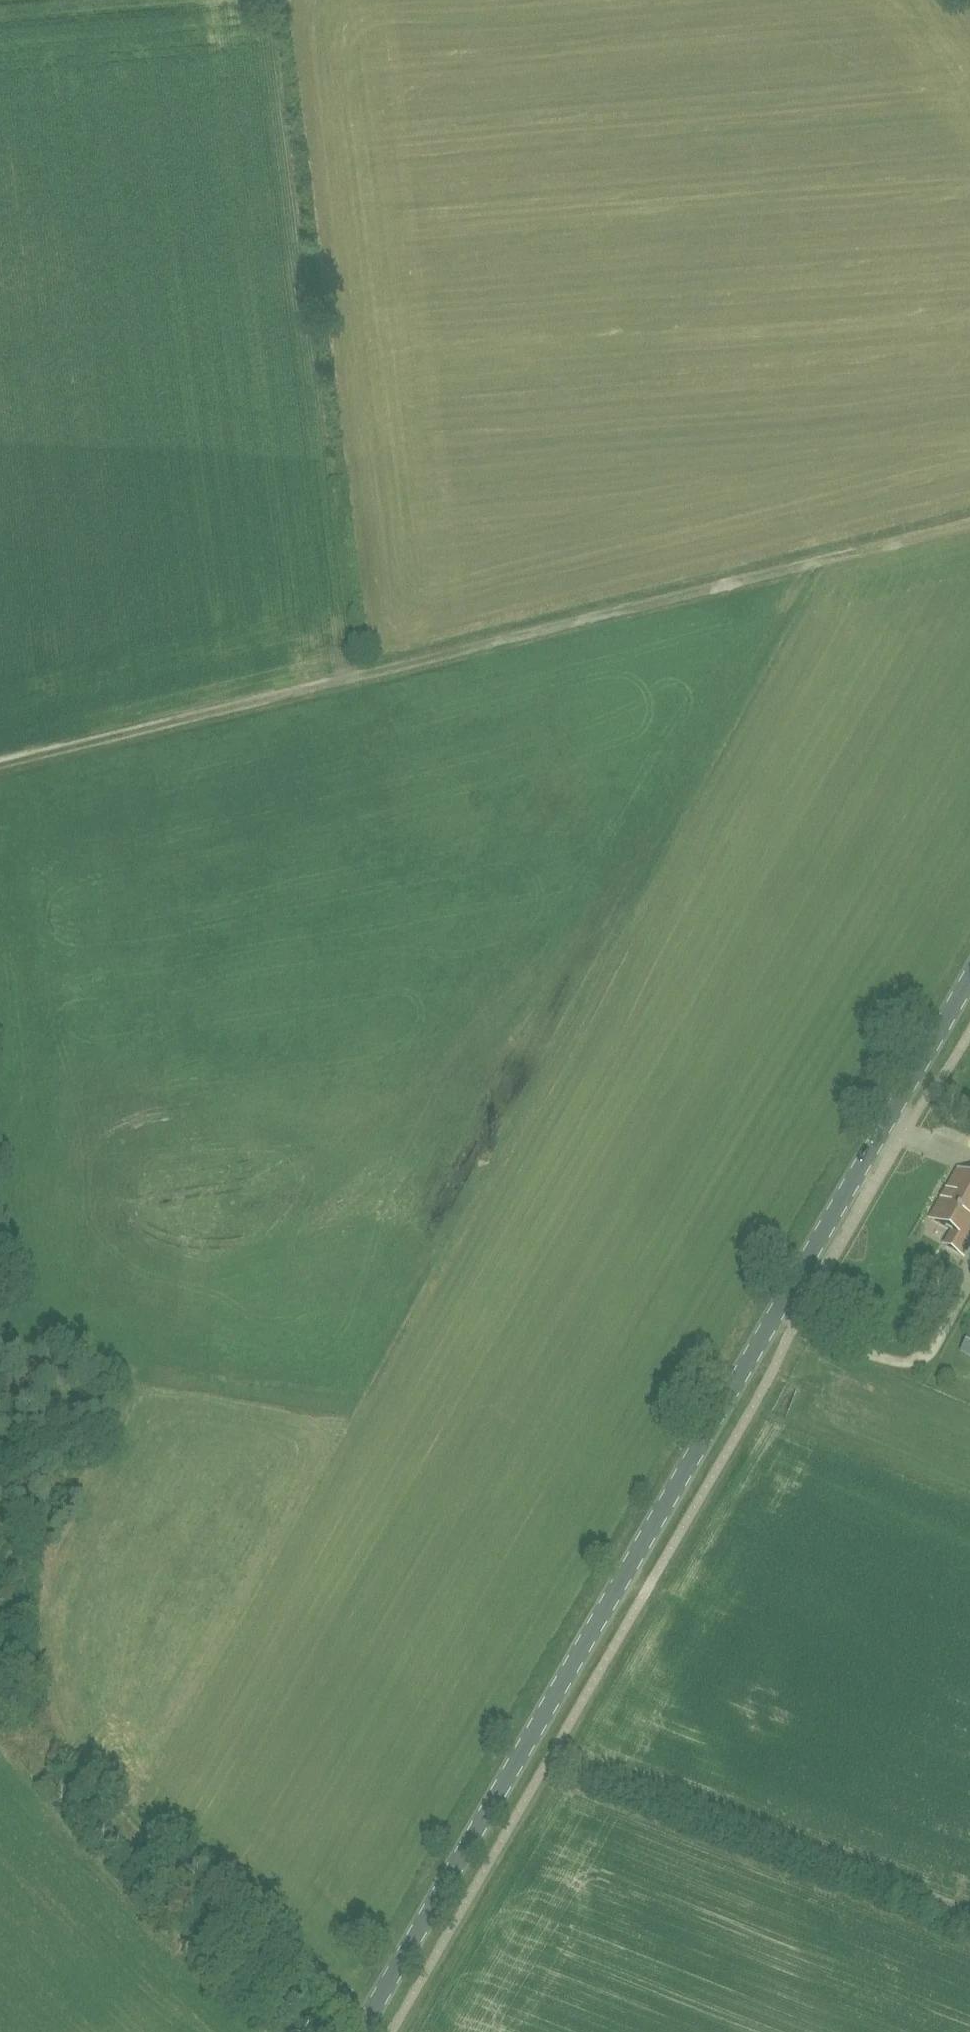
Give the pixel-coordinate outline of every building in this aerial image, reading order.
[(931,1220),(953,1232),(945,1246),(962,1256),(969,1243),(969,1241),(969,1239),(969,1179),(958,1172),(947,1191),(948,1192),(944,1201),(942,1200),(931,1220)] [(969,1331),(959,1352),(969,1357),(969,1331)]
